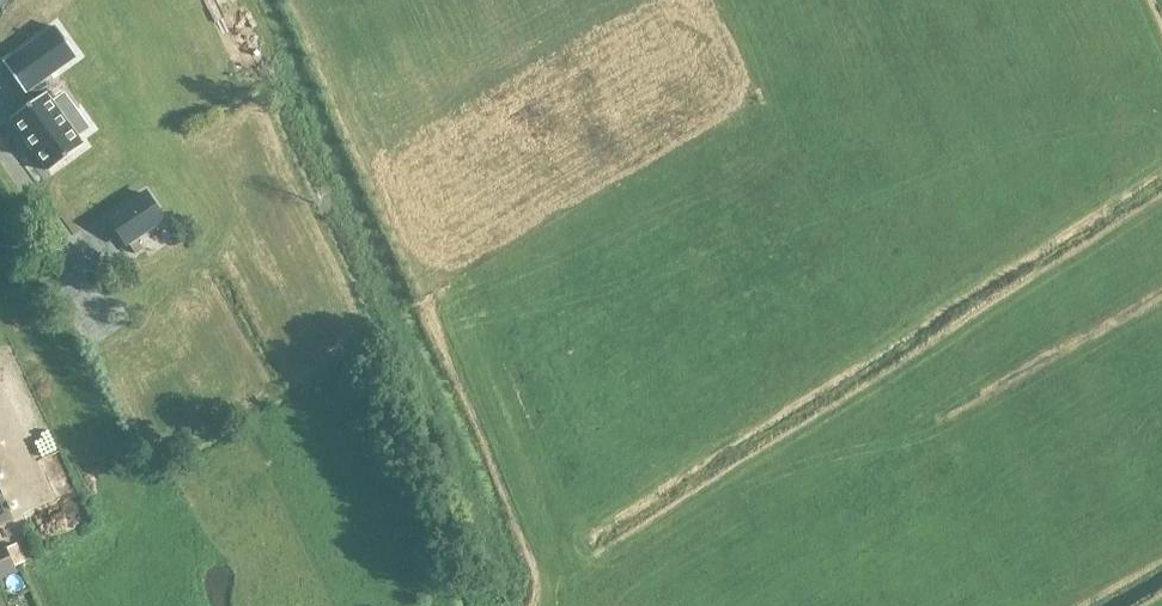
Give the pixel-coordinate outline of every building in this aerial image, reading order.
[(78,137),(90,128),(77,110),(65,119),(46,93),(44,94),(37,84),(77,56),(56,27),(4,64),(25,93),(27,92),(34,101),(11,118),(49,171),(84,146),(78,137)] [(146,193),(110,217),(127,242),(163,218),(146,193)] [(53,503),(38,507),(46,536),(88,525),(74,472),(46,479),(53,503)] [(13,519),(0,491),(0,525),(13,519)] [(15,570),(3,544),(0,546),(0,577),(15,570)]
